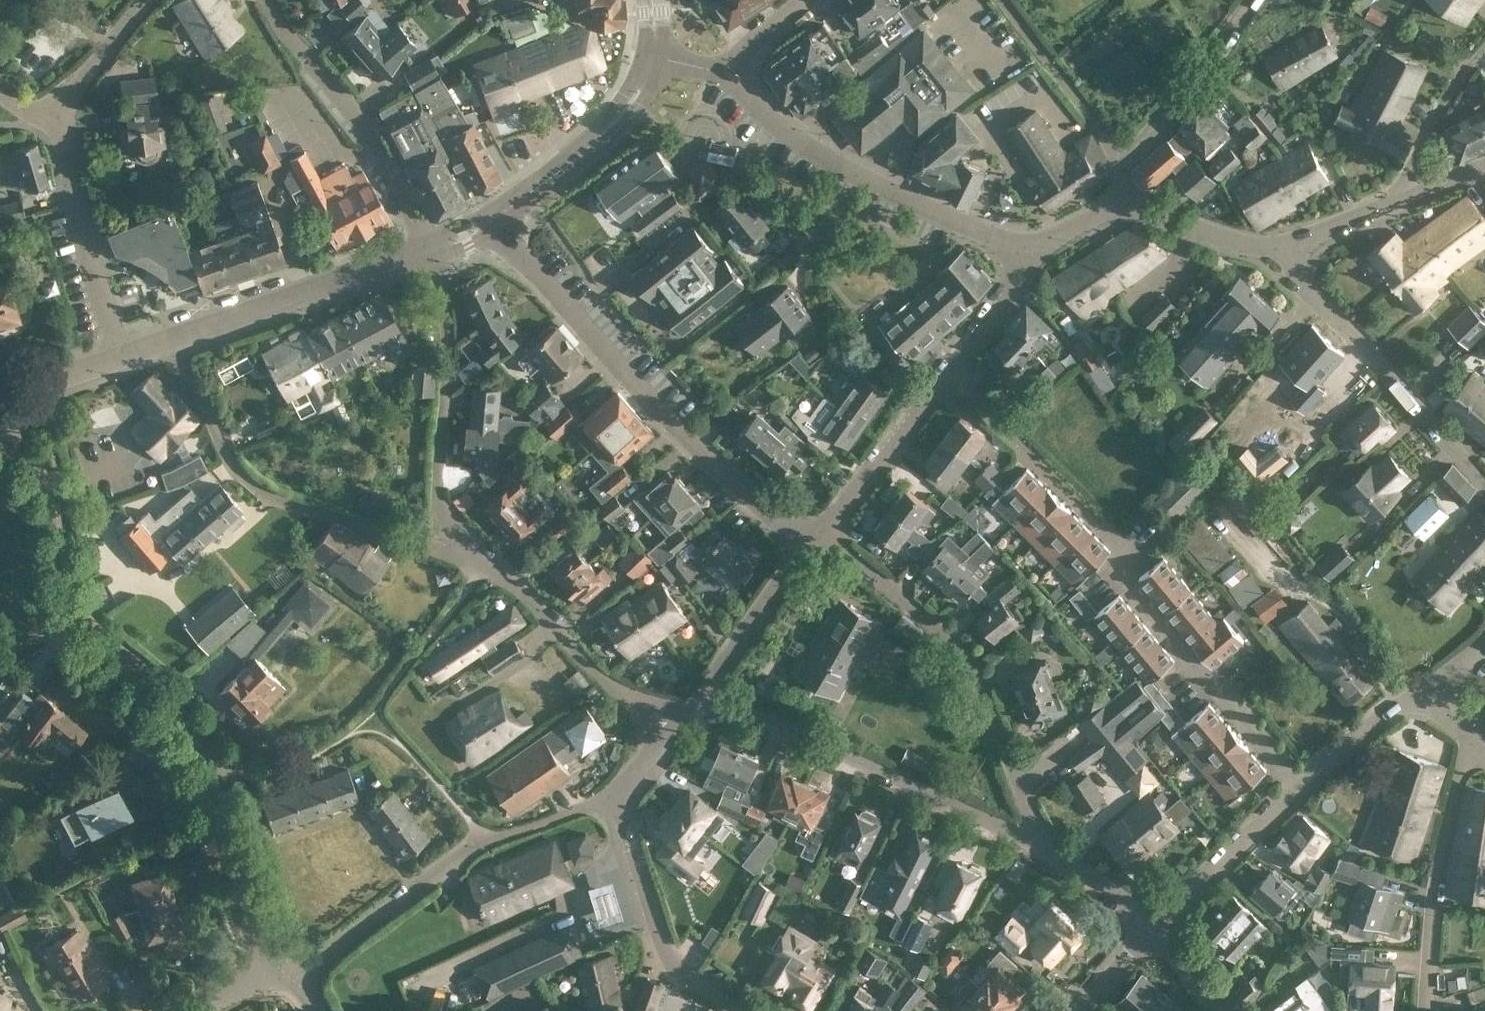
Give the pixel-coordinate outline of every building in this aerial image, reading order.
[(206,56),(242,31),(223,0),(176,0),(172,3),(206,56)] [(342,5),(340,3),(328,12),(340,27),(352,16),(359,10),(365,4),(362,0),(348,0),(342,5)] [(455,15),(476,2),(475,0),(445,0),(455,15)] [(571,5),(577,5),(577,13),(585,13),(585,25),(624,25),(624,0),(571,0),(571,5)] [(729,28),(771,1),(771,0),(710,0),(729,28)] [(836,1),(860,35),(876,23),(885,36),(888,34),(891,38),(902,29),(899,26),(907,20),(898,7),(900,6),(896,0),(838,0),(836,1)] [(927,17),(920,8),(914,0),(912,0),(900,9),(913,27),(917,24),(927,17)] [(1466,24),(1482,0),(1431,0),(1466,24)] [(927,17),(935,11),(928,2),(920,8),(927,17)] [(1388,14),(1371,5),(1365,16),(1382,26),(1388,14)] [(1347,15),(1350,11),(1347,7),(1343,8),(1342,13),(1347,15)] [(505,16),(513,37),(536,29),(529,8),(505,16)] [(364,15),(359,10),(352,16),(357,21),(344,33),(351,41),(348,43),(360,56),(383,36),(365,15),(364,15)] [(487,18),(483,12),(479,14),(475,17),(479,24),(487,18)] [(847,54),(825,21),(762,67),(779,91),(825,60),(829,67),(847,54)] [(391,29),(383,36),(360,56),(378,77),(416,44),(398,23),(391,29)] [(576,25),(548,36),(530,43),(548,89),(605,67),(592,32),(576,25)] [(1282,89),(1338,55),(1321,25),(1263,56),(1282,89)] [(975,89),(924,27),(854,85),(861,93),(832,116),(862,153),(904,118),(919,136),(975,89)] [(872,35),(847,54),(858,68),(889,44),(879,31),(872,35)] [(530,43),(529,43),(473,64),(493,115),(520,105),(518,100),(548,89),(530,43)] [(1343,104),(1335,121),(1405,156),(1420,129),(1402,119),(1427,66),(1385,48),(1361,94),(1357,92),(1350,107),(1343,104)] [(1346,70),(1357,58),(1352,53),(1350,51),(1339,62),(1346,70)] [(825,60),(779,91),(796,114),(858,68),(847,54),(829,67),(825,60)] [(413,88),(439,74),(429,56),(403,71),(413,88)] [(459,174),(460,175),(464,173),(473,191),(501,176),(473,122),(468,124),(462,113),(440,75),(413,91),(414,92),(420,103),(450,160),(458,175),(459,174)] [(154,76),(120,80),(123,101),(157,97),(154,76)] [(1471,97),(1478,111),(1484,108),(1484,91),(1471,97)] [(210,133),(226,128),(214,94),(199,99),(210,133)] [(164,127),(158,128),(157,114),(150,115),(148,101),(124,104),(126,125),(118,126),(121,152),(133,150),(133,152),(135,157),(139,160),(143,163),(149,163),(153,161),(157,158),(160,154),(161,148),(161,147),(166,146),(164,127)] [(450,160),(420,103),(401,114),(447,209),(465,199),(465,198),(470,196),(469,194),(470,194),(460,175),(459,174),(458,175),(454,177),(446,162),(450,160)] [(1202,103),(1177,127),(1183,133),(1180,136),(1189,145),(1193,142),(1203,152),(1230,125),(1209,104),(1206,107),(1202,103)] [(1241,131),(1253,120),(1239,103),(1231,111),(1238,117),(1233,121),(1241,131)] [(1278,125),(1262,106),(1251,115),(1267,134),(1278,125)] [(473,109),(462,113),(468,124),(473,122),(478,121),(473,109)] [(1036,109),(1007,129),(1035,173),(1027,178),(1049,208),(1110,167),(1093,132),(1076,143),(1078,146),(1066,154),(1036,109)] [(1444,127),(1457,154),(1466,157),(1484,147),(1484,127),(1478,111),(1444,127)] [(955,157),(958,158),(961,152),(978,138),(957,112),(923,140),(908,172),(941,188),(955,157)] [(447,209),(401,114),(381,124),(430,218),(447,209)] [(1253,120),(1241,131),(1239,133),(1253,149),(1267,137),(1253,120)] [(1287,136),(1278,125),(1267,134),(1275,145),(1287,136)] [(266,136),(278,158),(288,153),(276,130),(266,136)] [(1167,138),(1131,170),(1147,190),(1173,168),(1177,173),(1175,175),(1197,199),(1197,200),(1218,182),(1196,156),(1189,162),(1176,148),(1178,145),(1185,152),(1190,151),(1192,149),(1176,133),(1168,140),(1167,138)] [(266,136),(265,134),(248,142),(264,171),(280,162),(278,158),(266,136)] [(671,193),(666,184),(679,174),(654,140),(596,183),(603,193),(597,197),(597,201),(604,210),(607,211),(613,206),(621,217),(645,200),(651,208),(643,214),(653,227),(683,205),(673,192),(671,193)] [(15,147),(28,189),(48,183),(35,141),(15,147)] [(1308,141),(1271,162),(1284,184),(1294,202),(1305,196),(1307,194),(1330,181),(1308,141)] [(287,149),(292,157),(304,150),(300,142),(287,149)] [(1204,162),(1220,179),(1242,159),(1230,145),(1212,162),(1209,158),(1204,162)] [(319,178),(304,150),(289,158),(312,200),(311,201),(338,250),(357,239),(356,237),(372,229),(373,231),(391,221),(369,180),(368,181),(362,171),(351,177),(344,164),(319,178)] [(955,157),(941,188),(947,191),(947,192),(970,204),(971,201),(975,203),(980,191),(977,189),(986,170),(963,159),(962,160),(958,158),(955,157)] [(1271,162),(1233,184),(1245,206),(1283,186),(1282,185),(1284,184),(1271,162)] [(208,177),(217,181),(220,174),(211,170),(208,177)] [(235,214),(256,274),(277,266),(277,267),(287,264),(256,179),(226,189),(235,214)] [(1282,185),(1283,186),(1245,206),(1257,228),(1296,205),(1294,202),(1284,184),(1282,185)] [(770,225),(740,188),(716,208),(745,244),(770,225)] [(1454,268),(1484,245),(1484,214),(1468,193),(1420,227),(1435,246),(1454,268)] [(199,201),(205,216),(219,211),(213,196),(199,201)] [(21,199),(0,204),(0,220),(25,215),(21,199)] [(184,199),(170,204),(176,219),(190,215),(184,199)] [(176,219),(170,204),(106,230),(114,249),(132,255),(147,262),(150,264),(156,268),(165,274),(175,284),(181,282),(197,276),(187,248),(176,219)] [(256,274),(235,214),(210,223),(215,238),(231,282),(256,274)] [(653,227),(643,214),(633,221),(643,234),(653,227)] [(633,273),(653,298),(657,295),(665,304),(664,305),(685,332),(746,282),(725,256),(721,260),(713,251),(716,249),(695,223),(633,273)] [(1130,280),(1165,254),(1136,223),(1093,251),(1108,268),(1122,285),(1130,280)] [(1435,246),(1420,227),(1403,240),(1396,231),(1367,252),(1391,282),(1435,246)] [(215,238),(187,248),(197,276),(203,293),(213,290),(212,289),(231,282),(215,238)] [(797,251),(792,245),(781,256),(786,261),(797,251)] [(1454,268),(1435,246),(1391,282),(1415,311),(1439,292),(1436,288),(1449,279),(1445,274),(1454,268)] [(938,270),(941,273),(968,302),(992,279),(964,247),(938,270)] [(1108,268),(1093,251),(1053,277),(1068,297),(1108,268)] [(39,270),(42,280),(46,279),(50,278),(47,268),(39,270)] [(1122,285),(1108,268),(1068,297),(1084,319),(1105,303),(1108,295),(1122,285)] [(941,273),(929,284),(959,319),(972,307),(968,302),(941,273)] [(1194,371),(1261,293),(1240,274),(1222,293),(1227,297),(1207,320),(1211,324),(1180,357),(1194,371)] [(46,279),(42,281),(46,293),(58,288),(54,276),(50,278),(46,279)] [(507,311),(491,277),(461,291),(467,302),(465,303),(472,317),(474,317),(479,329),(491,343),(480,352),(490,365),(502,355),(526,335),(507,311)] [(0,282),(0,323),(19,317),(7,280),(0,282)] [(788,284),(736,325),(758,354),(796,325),(800,331),(805,331),(813,324),(814,320),(809,314),(811,313),(788,284)] [(959,319),(929,284),(911,299),(942,334),(959,319)] [(1141,317),(1134,323),(1147,337),(1154,331),(1153,330),(1178,306),(1165,293),(1141,316),(1141,317)] [(1282,313),(1261,293),(1194,371),(1209,384),(1261,328),(1265,331),(1282,313)] [(376,294),(336,316),(358,360),(384,346),(393,361),(410,351),(376,294)] [(928,346),(942,334),(911,299),(897,311),(928,346)] [(1054,352),(1063,341),(1051,329),(1053,328),(1027,302),(1003,328),(1007,331),(1009,329),(1037,354),(1046,345),(1054,352)] [(1484,332),(1484,323),(1469,307),(1451,324),(1472,344),(1484,332)] [(928,346),(897,311),(895,308),(879,322),(912,360),(928,346)] [(358,360),(336,316),(304,333),(327,377),(358,360)] [(585,353),(559,323),(556,325),(550,325),(537,335),(537,342),(518,358),(531,373),(537,367),(551,383),(585,353)] [(1314,324),(1280,360),(1307,386),(1293,401),(1306,412),(1325,390),(1318,384),(1345,354),(1314,324)] [(1009,329),(1007,331),(993,346),(1018,369),(1026,360),(1030,363),(1038,355),(1037,354),(1009,329)] [(286,335),(288,339),(261,354),(285,398),(308,386),(312,395),(324,390),(319,381),(327,377),(304,333),(302,330),(295,330),(286,335)] [(1101,362),(1083,335),(1071,343),(1088,370),(1089,370),(1100,363),(1101,362)] [(1476,346),(1484,354),(1484,337),(1476,346)] [(825,353),(825,354),(836,362),(850,371),(846,377),(851,381),(835,404),(865,424),(889,391),(862,371),(861,372),(860,371),(870,356),(844,338),(825,353)] [(822,353),(816,345),(805,353),(810,361),(822,353)] [(799,352),(789,359),(801,371),(809,364),(799,352)] [(1067,369),(1057,357),(1047,365),(1048,366),(1057,377),(1067,369)] [(1116,388),(1100,363),(1089,370),(1107,399),(1116,388)] [(1057,377),(1048,366),(1038,375),(1047,386),(1057,377)] [(436,369),(411,367),(409,392),(434,394),(436,369)] [(1442,407),(1484,443),(1484,380),(1473,370),(1442,407)] [(131,394),(148,411),(129,430),(157,459),(197,420),(170,391),(168,393),(150,375),(131,394)] [(524,400),(535,413),(540,419),(541,420),(544,417),(548,421),(567,405),(546,381),(524,400)] [(324,390),(312,395),(311,396),(317,411),(341,401),(334,385),(324,390)] [(475,386),(471,425),(528,432),(530,419),(529,419),(514,418),(512,414),(504,414),(502,417),(499,416),(501,388),(475,386)] [(636,411),(617,389),(583,420),(602,441),(636,411)] [(792,414),(808,433),(809,437),(825,449),(835,436),(849,446),(865,424),(835,404),(824,395),(810,414),(798,405),(797,406),(792,414)] [(1382,441),(1397,427),(1374,402),(1347,427),(1340,433),(1358,453),(1378,436),(1382,441)] [(792,403),(787,410),(792,414),(797,406),(792,403)] [(575,404),(570,408),(574,412),(576,414),(581,411),(575,404)] [(570,408),(567,405),(545,425),(557,437),(579,418),(574,412),(570,408)] [(1202,417),(1195,425),(1203,433),(1217,418),(1205,407),(1198,414),(1202,417)] [(784,424),(793,417),(786,409),(777,417),(784,424)] [(655,432),(636,411),(602,441),(621,463),(655,432)] [(757,455),(779,430),(758,412),(737,437),(740,439),(739,443),(744,447),(747,446),(757,455)] [(530,419),(528,431),(541,420),(540,419),(535,413),(529,419),(530,419)] [(959,415),(942,438),(969,460),(987,437),(959,415)] [(784,424),(779,430),(757,455),(768,464),(767,468),(772,472),(775,471),(779,474),(789,463),(797,471),(809,457),(801,450),(807,442),(793,429),(800,424),(793,417),(784,424)] [(275,423),(255,431),(257,436),(278,428),(275,423)] [(528,432),(471,425),(469,425),(466,453),(478,454),(476,466),(497,468),(498,456),(499,439),(517,441),(517,440),(519,440),(528,432)] [(969,460),(942,438),(924,460),(952,482),(969,460)] [(1174,446),(1183,454),(1190,447),(1181,439),(1174,446)] [(1246,458),(1230,441),(1219,450),(1252,491),(1266,479),(1253,465),(1256,462),(1250,455),(1246,458)] [(520,459),(520,460),(525,456),(518,449),(512,453),(518,461),(520,459)] [(208,469),(199,453),(171,468),(161,471),(166,488),(182,483),(208,469)] [(1344,489),(1370,517),(1399,491),(1395,487),(1408,475),(1389,454),(1376,466),(1372,463),(1344,489)] [(1172,521),(1216,478),(1197,458),(1153,501),(1172,521)] [(520,459),(518,461),(505,473),(514,482),(486,508),(502,524),(531,496),(524,490),(537,478),(520,460),(520,459)] [(992,461),(983,470),(995,482),(1004,474),(992,461)] [(1453,463),(1436,478),(1460,503),(1474,490),(1476,488),(1453,463)] [(633,476),(624,465),(604,481),(613,492),(633,476)] [(995,482),(986,491),(984,493),(1014,522),(1047,488),(1027,467),(1004,490),(995,482)] [(655,513),(687,486),(676,474),(674,476),(668,469),(646,490),(644,488),(634,497),(651,517),(655,513)] [(995,482),(983,470),(974,479),(986,491),(995,482)] [(1237,476),(1220,491),(1259,537),(1276,522),(1237,476)] [(239,510),(219,486),(218,486),(202,503),(191,491),(155,522),(148,514),(136,524),(130,518),(115,529),(120,536),(117,538),(147,574),(172,553),(181,564),(226,526),(231,531),(243,521),(238,515),(241,513),(239,510)] [(693,493),(687,486),(655,513),(670,530),(678,524),(679,525),(688,517),(693,522),(705,511),(700,506),(702,504),(702,503),(703,498),(698,492),(693,493)] [(895,499),(889,507),(914,526),(919,518),(926,524),(935,513),(928,507),(929,505),(905,486),(903,488),(901,487),(893,498),(895,499)] [(1047,488),(1014,522),(1035,543),(1069,510),(1070,509),(1048,487),(1047,488)] [(402,501),(371,492),(366,509),(399,518),(402,501)] [(1429,492),(1404,517),(1425,537),(1449,512),(1429,492)] [(609,519),(625,506),(616,494),(600,507),(609,519)] [(946,495),(942,501),(938,506),(959,521),(961,518),(967,511),(946,495)] [(531,496),(502,524),(517,541),(518,542),(553,509),(543,498),(537,503),(531,496)] [(1290,509),(1279,496),(1269,505),(1280,518),(1290,509)] [(569,505),(561,512),(565,518),(554,526),(560,532),(563,530),(579,518),(569,505)] [(921,531),(914,526),(889,507),(883,515),(881,514),(872,524),(875,526),(873,528),(897,547),(906,536),(913,541),(921,531)] [(1069,510),(1035,543),(1056,564),(1090,530),(1069,510)] [(1447,609),(1484,567),(1484,521),(1474,510),(1412,577),(1447,609)] [(345,526),(332,522),(309,552),(360,593),(387,559),(386,558),(392,550),(379,540),(372,548),(345,526)] [(619,535),(608,523),(594,535),(604,547),(619,535)] [(666,541),(675,552),(691,540),(681,528),(666,540),(666,541)] [(757,559),(761,553),(752,545),(747,549),(740,542),(737,545),(726,533),(723,536),(715,528),(691,552),(707,568),(716,559),(738,580),(758,560),(757,559)] [(563,530),(560,532),(551,540),(555,545),(542,557),(562,581),(587,559),(563,530)] [(978,530),(967,540),(975,549),(986,539),(978,530)] [(1111,550),(1090,530),(1056,564),(1077,585),(1111,550)] [(921,531),(913,541),(907,548),(916,557),(931,539),(921,531)] [(935,553),(923,566),(925,568),(923,570),(933,579),(935,577),(943,584),(963,561),(975,549),(967,540),(961,545),(948,534),(933,551),(935,553)] [(666,541),(666,540),(663,536),(648,549),(661,564),(666,560),(667,560),(676,553),(675,552),(666,541)] [(963,561),(943,584),(951,591),(949,593),(959,602),(961,599),(962,601),(970,592),(979,600),(987,590),(979,583),(983,578),(982,578),(989,570),(980,562),(994,547),(986,539),(975,549),(963,561)] [(654,560),(638,543),(619,561),(635,577),(654,560)] [(1317,565),(1330,580),(1355,557),(1342,543),(1317,565)] [(678,551),(676,553),(667,560),(684,582),(696,573),(678,551)] [(1166,609),(1191,588),(1164,556),(1139,577),(1166,609)] [(587,559),(562,581),(583,604),(613,578),(604,567),(598,571),(587,559)] [(666,560),(661,564),(655,569),(667,584),(678,575),(666,560)] [(294,574),(284,564),(275,572),(267,580),(276,590),(284,582),(285,582),(294,574)] [(1265,592),(1251,572),(1229,587),(1243,608),(1265,592)] [(985,598),(993,607),(978,620),(995,640),(1021,617),(1014,609),(1010,612),(1002,603),(1017,591),(1016,589),(1022,585),(1014,574),(996,587),(997,588),(985,598)] [(661,581),(633,601),(659,637),(687,617),(661,581)] [(1050,592),(1057,599),(1064,592),(1057,585),(1050,592)] [(1275,585),(1253,602),(1266,620),(1289,603),(1275,585)] [(253,612),(231,586),(184,625),(206,651),(253,612)] [(240,662),(244,665),(218,691),(237,710),(231,716),(240,726),(246,720),(248,722),(283,687),(254,659),(297,616),(307,626),(311,621),(316,626),(331,611),(307,587),(287,606),(292,611),(240,662)] [(1086,596),(1080,588),(1069,597),(1076,604),(1086,596)] [(1191,588),(1166,609),(1193,642),(1218,621),(1213,615),(1191,588)] [(1098,611),(1094,614),(1122,647),(1147,627),(1119,594),(1098,611)] [(1076,604),(1081,611),(1092,603),(1086,596),(1076,604)] [(797,674),(838,697),(882,621),(840,597),(797,674)] [(659,637),(633,601),(632,602),(626,599),(601,617),(630,657),(659,637)] [(1345,705),(1374,681),(1344,645),(1354,637),(1336,616),(1328,623),(1309,600),(1280,624),(1345,705)] [(1088,620),(1094,614),(1098,611),(1092,603),(1081,611),(1088,620)] [(513,606),(477,629),(487,647),(524,623),(513,606)] [(901,615),(889,629),(916,651),(912,657),(917,661),(908,672),(923,684),(931,674),(938,681),(949,668),(941,661),(944,658),(932,644),(935,641),(903,613),(901,615)] [(1218,621),(1193,642),(1192,642),(1212,666),(1244,640),(1224,615),(1218,621)] [(1035,619),(1028,627),(1021,634),(1029,643),(1044,629),(1035,619)] [(1021,634),(1028,627),(1023,620),(1015,626),(1021,634)] [(1275,636),(1263,624),(1257,629),(1267,642),(1275,636)] [(1152,679),(1175,660),(1147,627),(1122,647),(1149,680),(1152,679)] [(487,647),(477,629),(427,661),(438,679),(487,647)] [(525,654),(514,638),(484,658),(494,674),(525,654)] [(1018,697),(1057,684),(1047,659),(1012,673),(1016,685),(1014,686),(1018,697)] [(1262,677),(1256,671),(1249,677),(1254,683),(1262,677)] [(572,673),(563,681),(576,695),(585,688),(572,673)] [(465,685),(460,677),(454,681),(459,689),(465,685)] [(1105,703),(1090,714),(1078,722),(1092,740),(1069,756),(1079,770),(1103,753),(1128,732),(1135,740),(1161,716),(1165,713),(1136,678),(1111,698),(1105,703)] [(1149,680),(1144,685),(1153,697),(1161,691),(1152,679),(1149,680)] [(1057,684),(1018,697),(1023,709),(1026,708),(1033,726),(1044,722),(1043,719),(1067,709),(1057,684)] [(1105,703),(1111,698),(1104,687),(1081,703),(1082,704),(1074,710),(1080,719),(1089,713),(1090,714),(1105,703)] [(514,718),(496,691),(445,724),(470,761),(529,723),(522,712),(514,718)] [(1161,691),(1153,697),(1163,709),(1171,702),(1161,691)] [(25,719),(16,731),(36,747),(50,730),(73,749),(88,731),(63,712),(64,711),(40,692),(21,716),(25,719)] [(1165,713),(1161,716),(1165,721),(1178,710),(1171,702),(1163,709),(1165,712),(1165,713)] [(1186,721),(1173,731),(1171,732),(1192,757),(1227,724),(1209,702),(1186,721)] [(562,719),(584,749),(605,735),(585,704),(562,719)] [(1171,729),(1184,718),(1178,710),(1165,721),(1171,729)] [(1171,729),(1173,731),(1186,721),(1184,718),(1171,729)] [(1229,723),(1227,724),(1192,757),(1212,780),(1248,748),(1249,747),(1229,723)] [(560,726),(542,738),(488,777),(514,814),(569,775),(561,764),(578,752),(560,726)] [(1128,732),(1103,753),(1123,778),(1149,758),(1135,740),(1128,732)] [(1151,732),(1146,736),(1145,742),(1152,750),(1158,750),(1163,747),(1163,741),(1157,733),(1151,732)] [(716,756),(703,784),(723,792),(734,797),(749,804),(752,805),(753,802),(754,799),(759,788),(761,783),(755,780),(752,786),(748,784),(759,759),(738,750),(739,747),(729,743),(727,745),(720,742),(714,755),(716,756)] [(935,761),(908,747),(901,760),(929,774),(935,761)] [(1248,748),(1212,780),(1230,802),(1267,770),(1248,748)] [(1444,766),(1397,751),(1365,844),(1413,860),(1444,766)] [(346,767),(317,777),(329,809),(358,799),(346,767)] [(790,817),(806,781),(782,770),(771,793),(759,788),(754,799),(753,802),(766,809),(767,807),(775,810),(790,817)] [(67,799),(72,808),(59,815),(74,842),(90,834),(91,835),(94,833),(98,840),(123,827),(119,820),(133,812),(117,783),(107,788),(103,781),(109,779),(105,773),(81,786),(83,791),(67,799)] [(1085,811),(1103,798),(1087,773),(1068,786),(1085,811)] [(329,809),(317,777),(290,788),(302,820),(329,809)] [(830,792),(806,781),(790,817),(802,823),(796,838),(805,842),(801,853),(813,858),(827,828),(816,823),(830,792)] [(1467,784),(1455,839),(1484,844),(1484,788),(1467,784)] [(274,830),(302,820),(290,788),(261,798),(274,830)] [(363,809),(382,834),(410,813),(391,788),(363,809)] [(716,810),(690,789),(684,797),(681,795),(672,808),(701,830),(716,810)] [(1154,796),(1164,809),(1173,802),(1163,790),(1154,796)] [(734,797),(723,792),(717,806),(743,818),(749,804),(734,797)] [(1164,809),(1154,796),(1150,792),(1102,833),(1131,867),(1132,865),(1139,873),(1148,865),(1142,857),(1148,852),(1134,835),(1164,809)] [(1193,806),(1201,799),(1196,792),(1187,799),(1193,806)] [(1134,835),(1148,852),(1179,826),(1175,822),(1191,807),(1181,795),(1173,802),(1164,809),(1134,835)] [(758,826),(766,809),(753,802),(752,805),(749,804),(743,818),(743,819),(756,826),(758,827),(758,826)] [(672,808),(662,821),(664,823),(658,830),(685,852),(692,858),(709,836),(701,830),(672,808)] [(840,831),(829,853),(842,860),(844,858),(859,865),(881,822),(877,820),(878,818),(876,813),(866,808),(862,810),(860,812),(855,810),(844,833),(840,831)] [(401,859),(428,839),(410,813),(382,834),(401,859)] [(1318,856),(1332,837),(1302,814),(1288,832),(1286,831),(1272,849),(1303,872),(1312,860),(1318,856)] [(876,864),(860,894),(880,904),(879,906),(898,916),(901,917),(903,912),(940,838),(916,826),(904,850),(898,847),(887,869),(876,864)] [(576,860),(594,853),(586,833),(568,840),(576,860)] [(762,837),(748,855),(762,866),(774,846),(762,837)] [(488,921),(574,884),(555,839),(468,876),(488,921)] [(1455,839),(1448,869),(1446,894),(1484,900),(1484,844),(1455,839)] [(1350,841),(1342,857),(1343,857),(1353,861),(1354,861),(1359,845),(1350,841)] [(1341,856),(1332,872),(1331,875),(1356,883),(1362,864),(1341,856)] [(176,899),(167,868),(163,869),(161,859),(140,865),(143,875),(130,878),(138,909),(176,899)] [(956,861),(936,902),(961,916),(982,873),(979,872),(979,868),(971,864),(968,866),(956,861)] [(1331,875),(1332,872),(1318,864),(1315,869),(1312,867),(1303,882),(1320,891),(1322,892),(1331,875)] [(1271,868),(1250,892),(1274,913),(1296,887),(1283,875),(1280,878),(1278,876),(1279,875),(1271,868)] [(0,870),(0,909),(16,902),(0,870)] [(806,879),(791,872),(785,885),(800,892),(806,879)] [(865,884),(851,876),(836,905),(850,913),(865,884)] [(601,922),(625,915),(614,877),(590,884),(601,922)] [(1360,878),(1347,917),(1389,931),(1397,906),(1399,907),(1405,893),(1360,878)] [(762,923),(778,889),(759,879),(742,913),(762,923)] [(1315,900),(1320,891),(1303,882),(1300,880),(1296,885),(1301,890),(1299,892),(1304,895),(1305,893),(1315,900)] [(1234,892),(1217,910),(1252,941),(1268,924),(1234,892)] [(184,930),(176,899),(138,909),(146,940),(160,937),(163,946),(183,941),(180,931),(184,930)] [(20,903),(0,914),(0,924),(2,931),(28,918),(20,903)] [(1034,939),(1025,931),(1010,917),(994,936),(1014,953),(1025,941),(1026,941),(1051,963),(1066,945),(1070,948),(1082,935),(1048,905),(1036,919),(1045,927),(1034,939)] [(1252,941),(1217,910),(1201,927),(1235,959),(1252,941)] [(120,941),(134,933),(122,912),(108,920),(120,941)] [(901,917),(898,916),(889,933),(902,939),(914,917),(903,912),(901,917)] [(903,939),(920,948),(934,921),(917,912),(903,939)] [(818,938),(828,944),(835,932),(825,926),(818,938)] [(816,942),(818,940),(807,933),(805,936),(792,927),(788,935),(781,931),(772,946),(780,950),(760,982),(769,987),(772,983),(787,991),(815,941),(816,942)] [(102,966),(79,928),(42,950),(52,965),(55,963),(79,1002),(109,984),(99,968),(102,966)] [(505,956),(478,968),(478,969),(491,996),(562,963),(579,955),(566,928),(505,956)] [(815,941),(787,991),(801,1000),(798,1005),(807,1010),(808,1010),(835,967),(823,959),(830,948),(818,940),(816,942),(815,941)] [(1344,957),(1355,958),(1355,944),(1336,943),(1332,943),(1331,956),(1335,956),(1339,957),(1344,957)] [(950,944),(944,952),(957,964),(964,956),(950,944)] [(1379,963),(1379,962),(1367,961),(1367,945),(1355,944),(1355,958),(1344,957),(1342,973),(1354,974),(1352,1006),(1391,1008),(1392,989),(1393,990),(1395,964),(1379,963)] [(879,976),(889,959),(865,945),(855,963),(879,976)] [(1019,996),(1026,988),(1011,974),(1019,965),(1000,948),(983,967),(990,973),(979,984),(1009,1010),(1021,997),(1019,996)] [(957,964),(944,952),(937,960),(950,972),(957,964)] [(614,964),(618,963),(616,953),(578,963),(587,1004),(582,1005),(584,1010),(624,1010),(614,964)] [(933,962),(922,956),(913,973),(925,978),(933,962)] [(1142,971),(1113,1004),(1121,1010),(1188,1010),(1142,971)] [(1009,1010),(979,984),(970,975),(959,987),(965,993),(958,1001),(962,1005),(969,1010),(1008,1010),(1009,1010)] [(891,1010),(910,1010),(926,989),(921,985),(912,977),(907,986),(891,1010)] [(645,982),(634,1010),(652,1010),(662,984),(647,978),(645,982)] [(1225,998),(1236,1010),(1239,1010),(1261,992),(1249,978),(1225,998)] [(1262,1010),(1315,1010),(1321,1007),(1311,994),(1305,998),(1295,984),(1276,999),(1277,1000),(1262,1010)] [(878,1007),(868,1001),(872,993),(859,986),(855,993),(853,992),(842,1010),(878,1010),(876,1010),(878,1007)]
